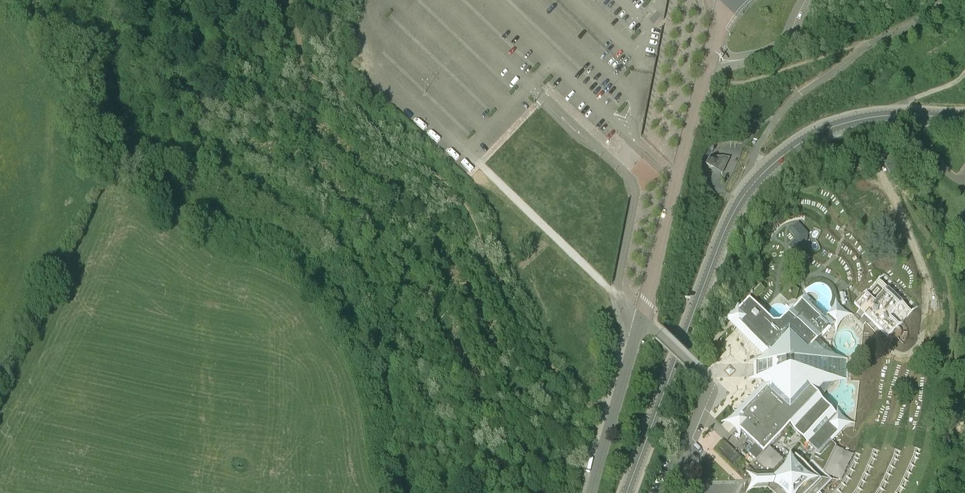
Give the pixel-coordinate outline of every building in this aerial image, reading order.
[(788,88),(791,92),(797,87),(794,83),(788,88)] [(730,158),(707,155),(705,158),(704,162),(722,175),(730,158)] [(906,169),(898,155),(884,163),(892,177),(906,169)] [(798,223),(789,232),(794,239),(794,241),(789,246),(797,256),(807,247),(807,234),(798,223)] [(884,274),(854,303),(887,335),(916,306),(884,274)] [(744,293),(753,302),(765,290),(756,281),(744,293)] [(782,295),(788,301),(797,299),(800,290),(793,284),(785,287),(782,295)] [(733,316),(734,317),(770,351),(770,369),(770,388),(734,425),(755,444),(749,450),(756,457),(789,424),(817,450),(833,433),(845,420),(818,394),(834,377),(838,376),(837,356),(834,357),(816,339),(833,321),(824,312),(806,296),(779,324),(773,324),(771,322),(748,299),(733,316)] [(814,492),(909,492),(912,488),(929,448),(855,444),(853,452),(833,433),(817,450),(809,458),(811,460),(829,477),(814,492)] [(727,443),(720,451),(735,465),(742,456),(727,443)] [(829,477),(811,460),(806,465),(795,455),(778,472),(752,473),(752,478),(752,484),(767,484),(777,492),(814,492),(829,477)] [(776,471),(784,461),(777,456),(769,465),(776,471)]
